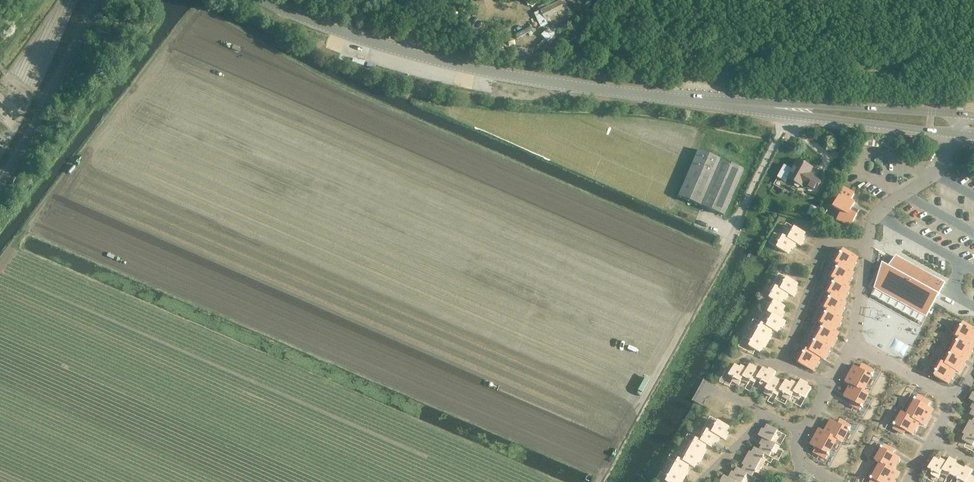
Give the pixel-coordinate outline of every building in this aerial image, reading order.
[(559,0),(553,0),(548,2),(537,7),(539,11),(536,13),(539,19),(538,19),(538,20),(539,23),(544,20),(546,24),(552,21),(551,18),(554,16),(555,17),(558,15),(560,19),(567,16),(564,9),(567,7),(564,0),(563,0),(560,2),(559,0)] [(541,33),(547,39),(554,34),(549,27),(541,33)] [(679,196),(724,216),(744,169),(699,150),(679,196)] [(786,182),(788,178),(795,182),(794,183),(795,186),(797,187),(800,186),(800,185),(802,186),(803,184),(816,191),(822,180),(809,173),(812,167),(798,159),(793,169),(784,165),(777,177),(786,182)] [(834,207),(842,211),(837,220),(849,227),(858,211),(852,208),(855,203),(850,200),(854,193),(844,188),(834,207)] [(789,230),(785,237),(796,243),(801,246),(803,241),(801,240),(805,233),(795,227),(793,231),(791,230),(791,231),(789,230)] [(796,243),(785,237),(780,234),(776,241),(778,242),(778,243),(779,244),(777,248),(788,253),(792,246),(794,247),(796,243)] [(833,262),(839,265),(839,264),(851,270),(855,262),(858,258),(855,256),(844,250),(842,253),(840,253),(839,253),(833,262)] [(887,266),(875,288),(926,316),(944,283),(897,257),(890,268),(887,266)] [(832,272),(830,277),(835,280),(836,279),(847,285),(851,277),(854,273),(852,271),(850,271),(851,270),(839,264),(839,265),(840,265),(838,268),(837,267),(836,268),(835,268),(832,272)] [(781,280),(778,287),(789,294),(793,296),(796,292),(794,291),(798,284),(788,278),(785,281),(784,281),(783,282),(781,280)] [(828,288),(826,292),(831,295),(832,294),(843,300),(848,292),(850,288),(848,286),(847,286),(847,285),(836,279),(835,280),(836,280),(834,284),(833,283),(832,284),(831,283),(828,288)] [(770,298),(774,300),(781,304),(784,297),(787,298),(789,294),(778,287),(773,284),(769,291),(771,292),(771,293),(772,294),(770,298)] [(824,303),(822,307),(827,310),(828,309),(839,315),(841,313),(844,307),(846,303),(844,301),(843,301),(843,300),(832,294),(831,295),(832,296),(830,299),(829,298),(829,299),(827,298),(824,303)] [(765,310),(769,313),(781,319),(783,315),(781,314),(785,306),(781,304),(774,300),(772,304),(771,303),(771,304),(769,303),(765,310)] [(818,322),(824,325),(824,324),(835,330),(840,322),(843,318),(840,317),(839,316),(839,315),(828,309),(827,310),(828,311),(827,314),(825,313),(825,314),(823,313),(818,322)] [(768,322),(766,325),(772,329),(777,332),(781,325),(783,326),(786,322),(781,319),(769,313),(766,319),(768,320),(767,321),(768,322)] [(755,326),(752,332),(768,342),(771,338),(769,336),(772,329),(766,325),(762,323),(759,326),(758,326),(757,327),(755,326)] [(953,335),(960,339),(960,338),(970,343),(973,337),(973,329),(964,323),(962,327),(961,326),(960,327),(959,326),(958,327),(953,335)] [(815,336),(815,337),(817,338),(829,345),(831,346),(836,337),(839,333),(836,332),(835,331),(835,330),(824,324),(824,325),(824,326),(823,329),(822,328),(821,329),(820,328),(815,336)] [(900,338),(910,343),(915,334),(904,329),(900,338)] [(768,342),(752,332),(748,339),(750,340),(749,341),(752,342),(749,346),(760,352),(764,345),(766,346),(768,342)] [(812,341),(808,349),(811,351),(810,352),(818,357),(820,358),(824,360),(829,350),(831,346),(829,345),(817,338),(817,339),(815,342),(814,341),(814,342),(813,341),(812,341)] [(954,342),(950,350),(952,352),(953,351),(964,358),(966,359),(971,351),(971,350),(973,346),(972,344),(970,344),(970,343),(960,338),(960,339),(958,341),(957,341),(956,342),(955,341),(954,342)] [(802,352),(797,362),(813,371),(815,367),(818,361),(820,358),(818,357),(810,352),(811,351),(808,349),(807,349),(805,353),(804,352),(803,353),(802,352)] [(947,355),(943,363),(945,364),(945,365),(956,371),(957,371),(959,373),(964,363),(966,359),(964,358),(953,351),(952,352),(951,355),(950,354),(949,355),(947,354),(947,355)] [(939,361),(934,370),(936,371),(935,372),(936,372),(934,376),(946,382),(948,384),(951,379),(956,371),(945,365),(945,364),(943,363),(939,361)] [(755,383),(757,378),(760,373),(753,369),(754,366),(750,364),(747,369),(741,380),(748,384),(749,382),(750,382),(751,381),(755,383)] [(739,385),(741,380),(747,369),(743,367),(742,369),(735,365),(729,375),(733,377),(732,379),(733,379),(732,381),(739,385)] [(850,372),(845,382),(849,384),(850,383),(863,390),(863,391),(871,376),(872,377),(873,375),(872,375),(872,374),(874,371),(862,365),(860,369),(856,367),(854,366),(850,372)] [(767,388),(773,377),(776,372),(771,370),(770,372),(763,368),(760,373),(757,378),(761,380),(760,382),(761,382),(760,384),(767,388)] [(778,396),(780,391),(783,385),(776,381),(777,379),(773,377),(767,388),(764,393),(771,396),(772,394),(773,395),(774,394),(778,396)] [(783,385),(780,391),(784,393),(783,394),(784,395),(783,397),(790,401),(792,396),(798,384),(794,382),(793,384),(786,380),(783,385)] [(801,380),(798,384),(792,396),(799,399),(800,397),(801,398),(802,397),(806,399),(811,388),(804,384),(805,382),(801,380)] [(850,384),(844,396),(848,399),(851,400),(849,404),(859,410),(861,407),(862,408),(862,407),(863,406),(862,406),(862,405),(865,400),(868,394),(863,391),(863,390),(850,383),(849,384),(850,384)] [(915,401),(907,415),(921,422),(920,423),(924,425),(929,416),(933,410),(931,408),(927,406),(930,402),(918,396),(916,399),(915,398),(914,400),(915,401)] [(894,426),(893,428),(903,434),(905,430),(908,432),(913,435),(919,423),(920,423),(921,422),(907,415),(902,412),(901,414),(895,424),(894,423),(893,425),(894,426)] [(823,431),(823,432),(836,439),(842,442),(848,430),(849,431),(850,429),(849,428),(850,426),(840,420),(838,423),(835,422),(833,421),(831,420),(824,431),(823,431)] [(712,424),(709,430),(720,437),(725,440),(727,435),(725,434),(729,427),(719,421),(716,425),(715,424),(715,425),(712,424)] [(758,435),(763,438),(775,444),(778,438),(776,436),(777,435),(776,435),(778,431),(767,425),(763,432),(761,431),(758,435)] [(966,427),(964,431),(966,432),(962,440),(973,446),(973,443),(973,431),(966,427)] [(703,438),(701,441),(707,444),(712,447),(716,440),(718,441),(720,437),(709,430),(704,428),(700,435),(702,436),(702,437),(703,438)] [(814,438),(810,445),(813,446),(816,448),(814,452),(826,459),(827,455),(829,456),(829,455),(829,454),(828,454),(836,439),(823,432),(823,431),(819,429),(814,438)] [(690,441),(687,448),(703,457),(705,453),(703,451),(707,444),(701,441),(696,438),(694,442),(693,441),(692,442),(690,441)] [(763,443),(759,450),(765,454),(770,457),(772,453),(773,454),(774,453),(776,454),(779,447),(775,444),(763,438),(761,442),(763,443)] [(881,449),(875,461),(880,464),(894,471),(894,470),(893,470),(900,458),(895,455),(892,454),(894,450),(884,445),(882,447),(881,446),(880,448),(881,449)] [(686,458),(684,461),(689,465),(694,467),(698,460),(700,461),(703,457),(687,448),(683,455),(685,456),(684,457),(686,458)] [(748,454),(746,458),(762,467),(766,460),(764,459),(764,458),(763,457),(765,454),(759,450),(754,448),(750,455),(748,454)] [(746,463),(742,470),(748,474),(752,477),(754,473),(756,474),(756,473),(758,474),(762,467),(746,458),(744,462),(746,463)] [(938,478),(941,474),(946,462),(942,460),(941,462),(934,458),(928,469),(932,471),(931,472),(932,473),(931,475),(938,478)] [(950,475),(954,477),(959,466),(952,462),(954,460),(949,458),(946,462),(941,474),(947,477),(948,475),(949,476),(950,475)] [(673,461),(669,468),(685,477),(688,473),(686,472),(689,465),(684,461),(679,459),(677,462),(676,462),(675,463),(673,461)] [(870,481),(893,481),(898,473),(894,470),(894,471),(880,464),(872,478),(871,477),(870,479),(871,480),(870,481)] [(969,475),(972,470),(968,468),(967,470),(959,466),(954,477),(957,479),(957,480),(957,481),(965,481),(969,475)] [(669,468),(665,475),(667,476),(667,477),(668,478),(666,481),(667,481),(680,481),(681,480),(683,481),(685,477),(669,468)] [(729,478),(735,481),(747,481),(748,480),(746,479),(747,478),(746,477),(748,474),(742,470),(737,468),(733,475),(731,474),(729,478)]
